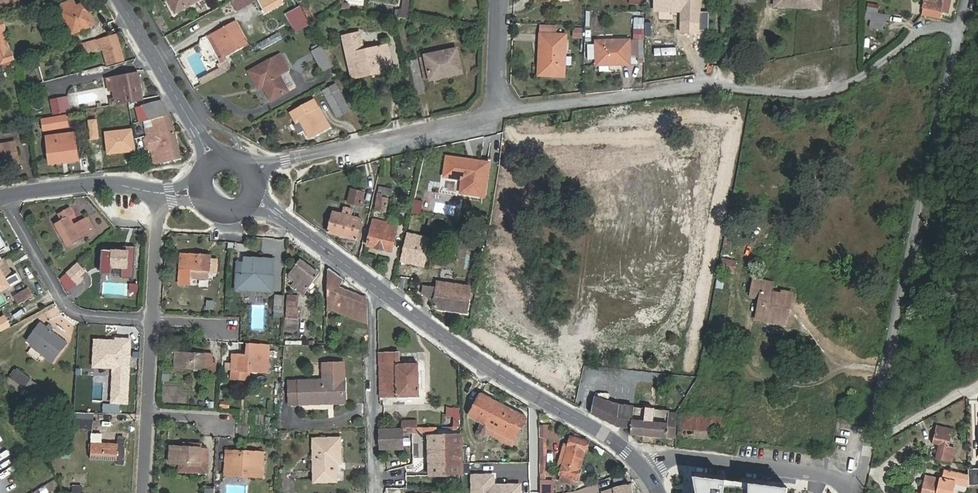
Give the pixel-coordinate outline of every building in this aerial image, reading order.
[(74,32),(96,24),(91,12),(96,10),(92,1),(79,6),(77,0),(71,0),(62,3),(63,4),(58,6),(60,13),(66,11),(74,32)] [(178,11),(198,0),(172,0),(178,11)] [(682,14),(682,23),(698,24),(699,0),(655,0),(655,13),(677,14),(677,9),(682,9),(682,14)] [(799,0),(776,0),(775,8),(799,8),(799,0)] [(799,8),(822,9),(822,0),(799,0),(799,8)] [(951,0),(924,0),(921,14),(940,18),(941,12),(949,13),(951,0)] [(398,7),(397,15),(407,16),(408,9),(398,7)] [(68,34),(74,32),(66,11),(60,13),(68,34)] [(866,18),(865,32),(878,33),(879,26),(881,26),(881,18),(866,18)] [(248,44),(236,22),(209,36),(221,58),(248,44)] [(1,63),(14,60),(12,51),(7,52),(0,29),(0,60),(1,63)] [(369,70),(389,65),(384,44),(361,50),(356,32),(340,36),(350,77),(370,72),(369,70)] [(79,54),(84,52),(88,51),(98,49),(102,64),(124,59),(117,34),(76,45),(79,54)] [(545,59),(544,75),(565,76),(566,35),(540,34),(540,59),(545,59)] [(631,57),(630,40),(596,41),(597,65),(611,65),(611,61),(621,61),(621,57),(631,57)] [(639,40),(630,40),(631,57),(639,56),(639,40)] [(327,52),(323,45),(313,51),(316,57),(327,52)] [(437,73),(459,68),(455,48),(423,54),(429,78),(437,76),(437,73)] [(324,71),(334,65),(327,52),(316,57),(324,71)] [(265,85),(280,77),(279,75),(288,69),(281,55),(250,72),(258,88),(264,85),(265,85)] [(12,62),(5,64),(7,70),(14,68),(12,62)] [(111,99),(112,105),(145,98),(140,72),(108,79),(110,90),(114,89),(116,98),(112,99),(111,99)] [(265,85),(264,86),(272,100),(288,92),(280,77),(265,85)] [(328,92),(341,115),(349,110),(336,87),(339,86),(338,83),(324,90),(325,93),(328,92)] [(336,87),(349,110),(352,109),(339,86),(336,87)] [(337,116),(341,115),(328,92),(325,93),(337,116)] [(65,106),(64,99),(51,102),(54,115),(71,112),(69,105),(65,106)] [(316,109),(319,107),(315,99),(292,111),(298,121),(301,120),(311,137),(333,126),(329,119),(326,120),(323,122),(316,109)] [(182,158),(171,114),(162,100),(144,106),(152,120),(154,128),(146,129),(150,146),(157,144),(158,149),(152,150),(155,164),(182,158)] [(326,120),(319,107),(316,109),(323,122),(326,120)] [(89,124),(96,123),(95,110),(87,111),(89,124)] [(68,125),(67,116),(43,120),(44,130),(68,125)] [(78,160),(74,134),(48,137),(52,164),(78,160)] [(19,163),(16,144),(0,146),(0,166),(19,163)] [(378,157),(376,151),(358,155),(360,162),(378,157)] [(462,191),(473,193),(480,160),(448,155),(445,175),(464,178),(462,191)] [(480,160),(473,193),(486,195),(491,161),(480,160)] [(391,194),(393,187),(379,184),(374,208),(385,210),(389,196),(381,195),(381,192),(391,194)] [(352,188),(349,201),(362,204),(366,189),(364,188),(363,190),(352,188)] [(69,209),(59,214),(63,221),(56,224),(68,246),(95,231),(88,220),(75,226),(70,217),(74,215),(71,209),(69,209)] [(334,210),(328,231),(358,238),(363,217),(334,210)] [(388,226),(389,224),(390,221),(374,217),(368,244),(393,249),(397,231),(383,229),(384,225),(388,226)] [(432,238),(406,232),(399,263),(425,269),(432,238)] [(127,252),(101,250),(101,265),(123,266),(123,279),(133,279),(134,247),(127,247),(127,252)] [(441,266),(443,253),(433,251),(430,264),(441,266)] [(216,273),(217,261),(211,260),(211,255),(181,253),(180,269),(209,271),(209,273),(216,273)] [(276,257),(243,256),(243,261),(234,261),(233,292),(274,294),(276,257)] [(5,280),(8,286),(20,280),(16,273),(12,276),(2,258),(0,259),(0,283),(5,280)] [(295,279),(291,285),(303,294),(318,274),(300,260),(289,275),(295,279)] [(81,268),(76,262),(71,266),(76,272),(81,268)] [(735,264),(722,262),(721,272),(733,274),(735,264)] [(76,272),(71,266),(65,271),(75,283),(81,278),(76,272)] [(340,287),(342,279),(325,266),(326,307),(368,323),(367,310),(366,310),(366,298),(340,287)] [(770,283),(748,281),(748,294),(757,295),(755,317),(787,319),(789,287),(778,286),(777,292),(770,292),(770,283)] [(468,313),(472,290),(438,285),(437,290),(437,292),(436,302),(435,308),(468,313)] [(31,294),(27,287),(12,296),(16,303),(31,294)] [(436,302),(437,292),(437,290),(424,288),(423,296),(436,302)] [(282,311),(283,295),(274,295),(274,310),(282,311)] [(295,307),(295,297),(286,297),(286,307),(295,307)] [(4,318),(0,320),(0,331),(9,326),(4,318)] [(67,342),(38,321),(25,338),(33,344),(36,339),(58,355),(67,342)] [(268,345),(248,344),(247,356),(239,356),(239,358),(232,357),(231,379),(248,380),(249,372),(267,373),(268,345)] [(129,365),(130,346),(122,346),(122,350),(97,349),(96,363),(129,365)] [(205,354),(176,352),(175,368),(202,369),(202,371),(210,372),(211,360),(205,360),(205,354)] [(379,354),(379,398),(418,397),(418,364),(399,364),(399,353),(379,354)] [(292,382),(293,404),(334,402),(345,402),(343,363),(323,364),(324,381),(292,382)] [(32,395),(38,385),(16,370),(10,380),(32,395)] [(81,388),(80,409),(95,410),(96,389),(81,388)] [(485,432),(486,432),(512,445),(527,417),(480,393),(470,414),(471,416),(481,422),(477,429),(477,431),(478,432),(479,433),(480,434),(481,435),(483,434),(484,434),(485,433),(485,432)] [(671,409),(619,405),(597,397),(594,413),(613,423),(618,425),(632,428),(631,434),(676,438),(679,415),(671,414),(671,409)] [(92,430),(92,414),(74,413),(73,413),(72,429),(92,430)] [(731,415),(682,413),(680,437),(728,439),(731,415)] [(936,458),(953,462),(956,448),(949,446),(953,428),(937,425),(933,443),(939,445),(936,458)] [(546,472),(545,437),(550,437),(550,427),(539,427),(539,437),(541,437),(541,461),(540,461),(540,487),(553,487),(553,472),(546,472)] [(380,430),(380,450),(402,449),(402,433),(423,432),(423,428),(415,428),(401,429),(380,430)] [(101,444),(101,435),(91,435),(90,455),(92,455),(92,458),(116,459),(116,464),(124,465),(125,451),(124,451),(124,441),(117,440),(117,445),(101,444)] [(429,475),(461,474),(460,435),(428,435),(429,475)] [(587,450),(590,441),(576,437),(565,474),(578,479),(581,469),(580,469),(585,450),(587,450)] [(316,440),(317,482),(338,481),(337,464),(341,464),(340,439),(316,440)] [(177,473),(205,474),(206,448),(171,447),(170,463),(177,463),(177,473)] [(234,455),(227,455),(227,475),(264,476),(264,467),(262,467),(263,452),(234,450),(234,455)] [(969,469),(969,474),(969,485),(977,485),(977,468),(969,469)] [(945,469),(942,477),(940,477),(940,478),(926,474),(922,492),(953,492),(955,483),(969,486),(969,485),(969,474),(945,469)] [(471,474),(471,492),(522,492),(521,484),(494,484),(494,474),(471,474)] [(692,477),(690,492),(787,492),(788,488),(748,483),(725,480),(692,477)] [(602,490),(602,492),(632,492),(630,483),(612,487),(602,490)]
